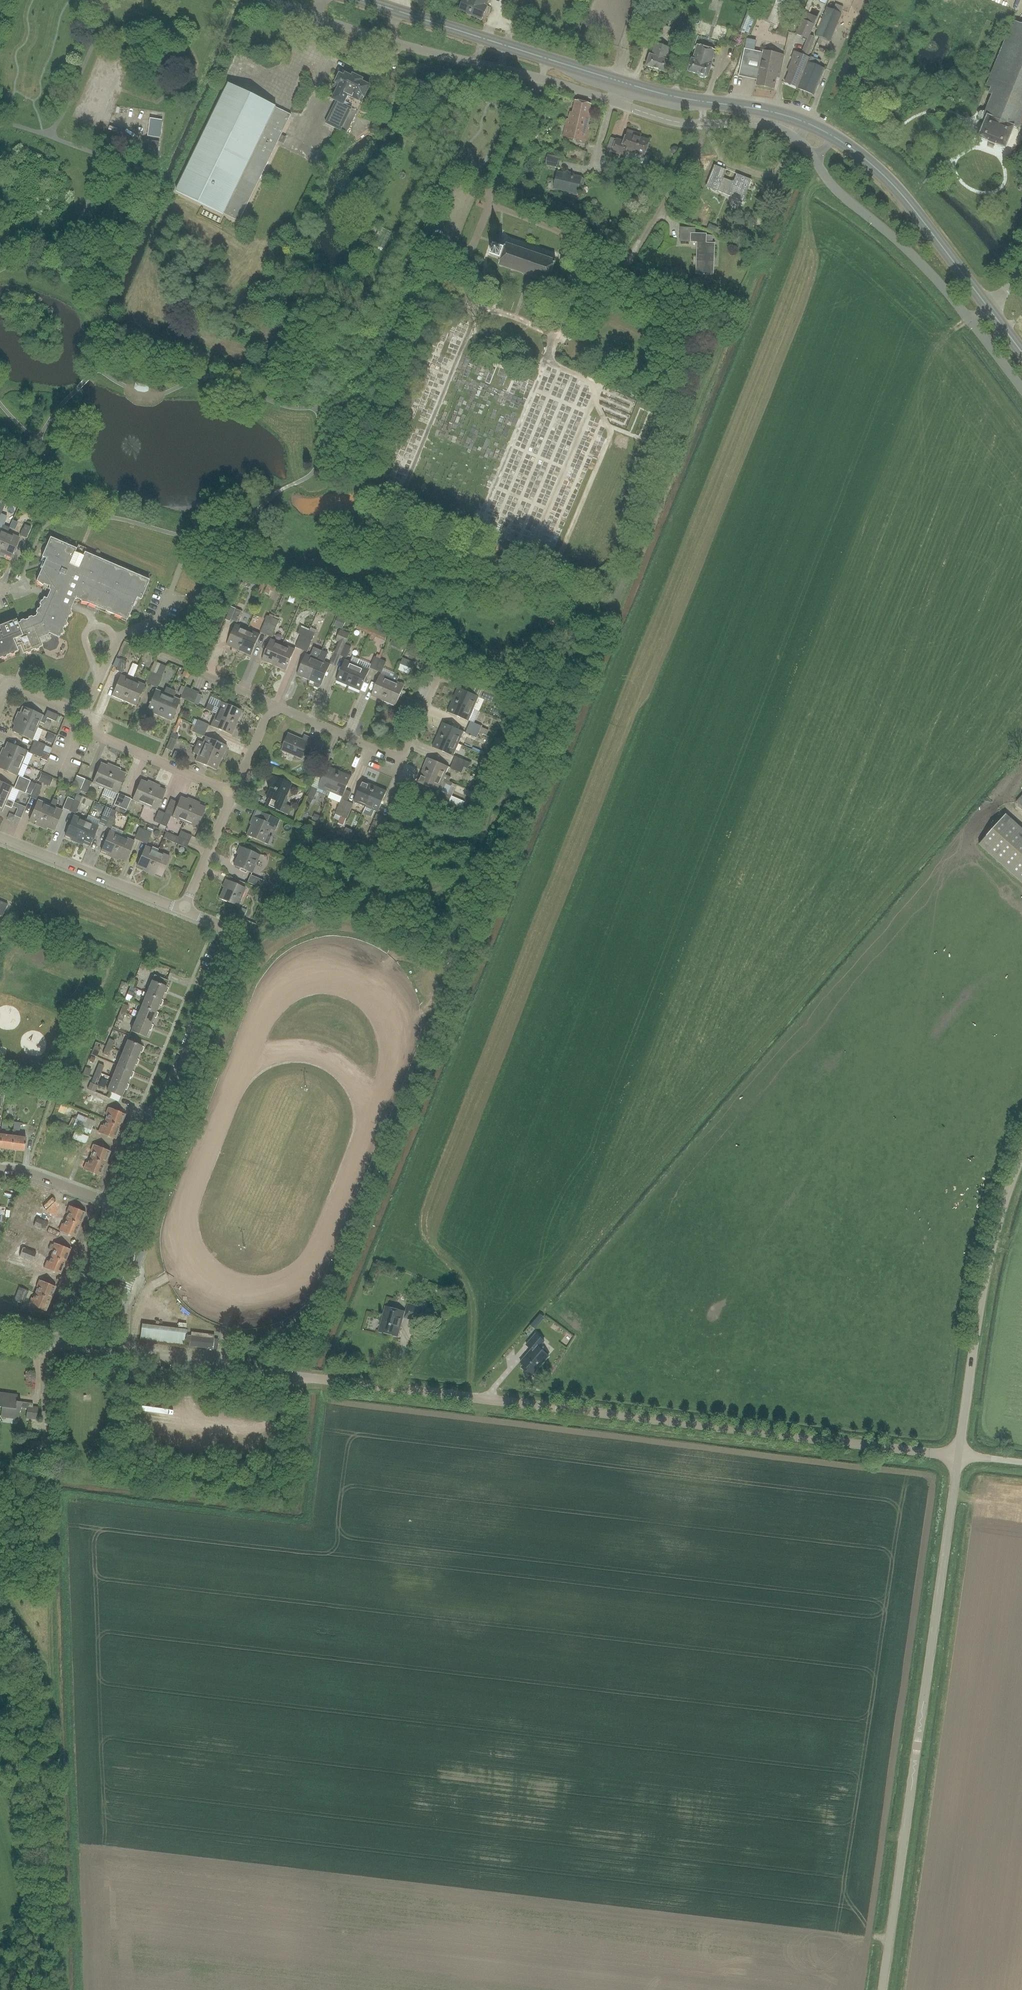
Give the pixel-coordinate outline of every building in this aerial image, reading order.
[(489,0),(462,0),(458,11),(470,15),(471,12),(484,17),(489,6),(487,5),(489,0)] [(724,1),(722,0),(712,0),(710,6),(721,10),(724,1)] [(831,41),(842,14),(828,8),(817,36),(831,41)] [(748,34),(757,12),(748,9),(739,30),(748,34)] [(692,36),(699,37),(704,19),(697,17),(692,36)] [(808,40),(815,25),(803,20),(796,35),(808,40)] [(665,26),(653,21),(649,31),(661,35),(665,26)] [(1021,21),(1019,24),(1013,22),(987,87),(990,88),(988,93),(992,95),(985,114),(979,111),(976,119),(985,122),(978,138),(1005,149),(1014,128),(1017,129),(1021,123),(1021,22),(1021,21)] [(667,60),(671,48),(656,43),(652,56),(650,55),(646,66),(667,73),(671,61),(667,60)] [(709,78),(717,50),(699,45),(695,59),(693,59),(689,73),(709,78)] [(762,52),(753,50),(746,49),(744,49),(739,75),(757,78),(756,86),(774,90),(777,78),(780,79),(785,55),(763,50),(762,52)] [(798,89),(810,59),(794,52),(791,60),(793,61),(788,72),(789,72),(785,83),(798,89)] [(810,59),(798,89),(814,95),(825,69),(819,66),(821,61),(811,57),(810,59)] [(363,102),(370,86),(362,82),(363,79),(354,75),(353,77),(347,74),(345,77),(341,75),(335,87),(339,88),(334,99),(344,104),(349,95),(363,102)] [(230,84),(178,191),(224,214),(225,213),(240,221),(292,114),(276,107),(276,106),(230,84)] [(337,101),(327,123),(342,131),(353,109),(337,101)] [(590,113),(592,104),(576,101),(573,112),(571,112),(569,120),(567,120),(564,137),(587,142),(590,125),(589,125),(591,114),(590,113)] [(163,121),(151,119),(148,137),(160,139),(163,121)] [(398,132),(409,142),(414,136),(403,126),(398,132)] [(613,152),(612,153),(625,157),(627,151),(645,158),(650,141),(641,138),(642,135),(628,131),(624,143),(612,138),(608,150),(613,152)] [(159,143),(143,141),(141,152),(158,154),(158,153),(159,143)] [(570,147),(567,156),(579,160),(582,151),(570,147)] [(560,160),(546,157),(545,165),(558,168),(560,160)] [(727,170),(714,165),(706,187),(729,196),(730,193),(745,198),(752,181),(747,178),(737,174),(734,181),(733,181),(733,182),(723,178),(727,170)] [(583,178),(582,178),(574,176),(574,174),(570,173),(569,175),(558,172),(554,189),(571,193),(570,197),(577,199),(580,185),(581,185),(582,185),(583,184),(584,183),(584,182),(584,180),(584,179),(583,178)] [(718,226),(710,223),(708,229),(716,232),(718,226)] [(713,274),(714,245),(712,244),(713,237),(706,237),(706,235),(695,235),(695,229),(682,229),(681,241),(699,242),(698,273),(713,274)] [(549,283),(557,261),(507,243),(504,249),(495,246),(491,256),(501,260),(499,266),(549,283)] [(138,392),(145,393),(149,392),(150,386),(147,383),(140,382),(136,383),(134,389),(138,392)] [(27,538),(31,527),(25,524),(20,535),(27,538)] [(7,532),(9,528),(3,526),(2,530),(0,529),(0,549),(7,532)] [(0,549),(0,555),(5,557),(6,554),(12,557),(20,538),(7,532),(0,549)] [(150,580),(50,537),(42,557),(46,558),(37,581),(38,582),(43,585),(44,584),(50,587),(48,589),(50,590),(47,598),(44,597),(42,601),(41,601),(40,604),(41,605),(39,609),(38,609),(36,612),(37,613),(36,616),(33,617),(32,616),(29,617),(28,619),(25,620),(23,619),(21,621),(20,622),(18,623),(16,619),(13,621),(12,620),(9,621),(8,623),(5,624),(3,623),(0,624),(0,626),(0,659),(3,658),(4,659),(7,657),(7,656),(11,655),(12,655),(15,654),(15,653),(19,651),(17,647),(21,646),(24,654),(27,652),(28,653),(31,652),(32,651),(35,649),(37,650),(40,649),(40,647),(46,647),(51,650),(55,648),(58,643),(56,638),(56,636),(60,638),(61,634),(63,634),(64,631),(63,630),(65,626),(66,626),(68,623),(67,622),(69,616),(71,616),(72,613),(71,611),(72,609),(67,607),(71,599),(75,601),(76,598),(82,600),(81,602),(88,603),(128,620),(137,597),(141,599),(150,580)] [(238,622),(242,611),(237,609),(232,620),(238,622)] [(343,629),(347,618),(339,615),(334,625),(343,629)] [(271,624),(274,618),(268,616),(261,632),(267,635),(271,624)] [(271,624),(267,635),(272,637),(277,626),(280,621),(274,618),(271,624)] [(239,650),(248,629),(236,624),(227,645),(239,650)] [(384,641),(387,636),(359,624),(357,629),(384,641)] [(307,637),(311,629),(302,625),(298,633),(301,634),(296,647),(302,650),(307,637)] [(307,637),(302,650),(308,652),(317,630),(312,627),(311,629),(307,637)] [(248,629),(239,650),(252,656),(261,634),(248,629)] [(344,648),(346,644),(350,635),(341,631),(337,640),(340,642),(335,653),(340,655),(344,648)] [(274,665),(284,644),(271,639),(262,660),(274,665)] [(393,639),(390,645),(401,650),(404,643),(393,639)] [(284,644),(274,665),(287,671),(294,656),(296,650),(284,644)] [(346,644),(344,648),(340,655),(347,658),(351,647),(346,644)] [(321,686),(330,664),(325,662),(329,653),(322,650),(321,654),(318,659),(309,680),(313,682),(312,685),(313,686),(318,688),(320,688),(321,686)] [(318,659),(321,654),(315,651),(313,656),(306,654),(297,675),(309,680),(318,659)] [(348,686),(360,660),(352,657),(350,662),(345,660),(336,681),(348,686)] [(375,671),(381,659),(374,657),(371,665),(369,668),(375,671)] [(415,663),(413,662),(403,658),(401,664),(412,669),(415,663)] [(123,672),(127,661),(121,659),(117,670),(123,672)] [(381,659),(375,671),(382,674),(387,662),(381,659)] [(360,692),(369,670),(369,668),(371,665),(360,660),(348,686),(360,692)] [(151,685),(160,664),(154,661),(146,682),(151,685)] [(160,664),(151,685),(157,687),(166,666),(160,664)] [(124,701),(133,679),(121,674),(112,696),(124,701)] [(384,702),(392,681),(380,675),(371,696),(384,702)] [(392,681),(384,702),(395,707),(404,686),(397,683),(400,677),(395,675),(392,681)] [(133,679),(124,701),(136,706),(145,684),(133,679)] [(187,700),(191,689),(185,686),(180,697),(187,700)] [(159,716),(170,689),(166,688),(164,693),(156,689),(152,699),(152,698),(150,703),(147,711),(159,716)] [(453,700),(474,709),(479,697),(458,688),(453,700)] [(170,689),(159,716),(171,721),(180,700),(175,697),(176,694),(175,691),(170,689)] [(191,689),(187,700),(199,705),(203,696),(198,694),(199,693),(191,689)] [(492,704),(495,697),(484,692),(481,699),(492,704)] [(469,721),(474,709),(453,700),(448,712),(469,721)] [(206,709),(237,723),(242,711),(221,702),(218,708),(208,704),(206,709)] [(48,710),(48,711),(46,716),(44,716),(44,715),(24,707),(21,713),(19,712),(16,718),(38,728),(41,721),(46,723),(48,717),(57,721),(59,715),(48,710)] [(232,736),(237,723),(206,709),(205,710),(215,714),(210,726),(232,736)] [(33,740),(38,728),(16,718),(14,724),(16,725),(13,731),(33,740)] [(195,726),(206,730),(209,725),(198,720),(195,726)] [(469,728),(479,732),(482,727),(471,722),(469,728)] [(438,735),(459,745),(464,732),(443,723),(438,735)] [(204,737),(206,730),(195,726),(193,732),(204,737)] [(477,738),(479,732),(469,728),(466,733),(477,738)] [(178,736),(173,734),(166,749),(172,751),(177,740),(178,736)] [(289,734),(282,750),(302,759),(305,752),(312,755),(318,742),(304,736),(303,740),(289,734)] [(454,757),(459,745),(438,735),(432,747),(454,757)] [(201,749),(222,758),(227,746),(206,737),(203,743),(198,741),(196,747),(201,749)] [(33,746),(44,751),(46,745),(35,740),(33,746)] [(1,754),(23,763),(28,751),(8,743),(6,748),(4,748),(1,754)] [(41,757),(44,751),(33,746),(30,752),(41,757)] [(217,771),(222,758),(201,749),(196,747),(195,748),(200,750),(195,761),(217,771)] [(23,763),(1,754),(0,756),(0,761),(0,762),(0,769),(17,776),(23,763)] [(454,762),(464,767),(468,769),(471,763),(456,757),(454,762)] [(422,770),(450,782),(452,778),(446,775),(449,767),(427,758),(422,770)] [(462,773),(464,767),(454,762),(451,769),(462,773)] [(105,788),(115,766),(109,764),(108,766),(102,763),(94,783),(105,788)] [(115,766),(105,788),(118,793),(126,773),(120,771),(121,769),(115,766)] [(331,793),(340,771),(328,766),(319,788),(318,790),(317,793),(329,798),(331,793)] [(450,782),(422,770),(417,782),(430,788),(439,792),(439,791),(443,782),(446,784),(446,785),(452,788),(453,784),(450,782)] [(340,771),(331,793),(343,798),(352,776),(340,771)] [(42,772),(38,780),(50,785),(53,777),(42,772)] [(288,816),(291,808),(286,806),(287,802),(285,798),(291,784),(271,775),(269,781),(271,788),(266,797),(269,799),(266,806),(288,816)] [(28,787),(31,781),(20,776),(17,782),(28,787)] [(88,793),(92,782),(86,779),(81,790),(88,793)] [(145,805),(155,784),(149,781),(148,783),(142,780),(133,800),(145,805)] [(34,790),(31,797),(37,799),(42,786),(31,781),(28,787),(34,790)] [(366,807),(375,786),(362,781),(353,802),(366,807)] [(19,804),(7,799),(12,787),(0,782),(0,796),(7,799),(19,804)] [(25,793),(28,787),(17,782),(14,788),(25,793)] [(155,784),(145,805),(158,810),(166,791),(159,788),(160,786),(155,784)] [(372,818),(375,811),(378,812),(387,791),(375,786),(366,807),(363,814),(372,818)] [(317,793),(318,790),(312,787),(307,798),(314,800),(317,793)] [(455,798),(439,791),(439,792),(430,788),(427,793),(453,804),(455,798)] [(120,807),(125,796),(119,794),(115,804),(120,807)] [(19,804),(7,799),(0,796),(0,810),(2,811),(5,805),(12,808),(13,806),(19,808),(16,816),(22,818),(26,808),(19,804)] [(125,796),(120,807),(127,810),(132,799),(125,796)] [(69,811),(74,800),(68,797),(63,808),(69,811)] [(185,822),(195,801),(188,798),(187,800),(181,797),(173,817),(185,822)] [(42,827),(51,805),(39,800),(30,819),(36,822),(35,824),(42,827)] [(74,800),(69,811),(76,814),(80,802),(74,800)] [(341,817),(347,802),(342,800),(335,815),(341,817)] [(195,801),(185,822),(197,827),(206,807),(200,805),(201,803),(195,801)] [(347,819),(349,815),(353,805),(347,802),(341,817),(347,819)] [(51,805),(42,827),(47,829),(48,827),(55,830),(63,810),(51,805)] [(100,811),(104,813),(99,824),(105,826),(110,815),(112,810),(102,805),(100,811)] [(112,810),(110,815),(105,826),(111,829),(116,818),(114,817),(116,812),(112,810)] [(251,824),(247,835),(270,845),(273,838),(268,836),(271,829),(275,831),(279,820),(256,810),(250,823),(251,824)] [(161,824),(166,813),(159,811),(155,822),(161,824)] [(1007,812),(980,842),(1021,880),(1021,826),(1007,812)] [(166,813),(161,824),(167,827),(172,816),(166,813)] [(77,842),(86,820),(74,815),(66,835),(72,837),(71,839),(77,842)] [(86,820),(77,842),(83,845),(84,843),(90,845),(98,826),(86,820)] [(113,858),(122,836),(124,832),(113,827),(111,831),(110,831),(102,850),(108,853),(107,855),(113,858)] [(141,842),(146,830),(140,828),(135,839),(141,842)] [(351,840),(355,832),(346,828),(343,836),(351,840)] [(146,830),(141,842),(147,844),(152,833),(146,830)] [(181,831),(179,837),(189,842),(192,836),(181,831)] [(201,841),(204,835),(197,832),(194,838),(201,841)] [(176,843),(179,837),(168,833),(166,839),(176,843)] [(122,836),(113,858),(119,860),(120,858),(126,861),(134,841),(122,836)] [(179,837),(176,843),(187,848),(189,842),(179,837)] [(149,873),(158,851),(146,846),(138,866),(143,868),(143,870),(149,873)] [(251,873),(259,855),(240,846),(237,854),(238,854),(233,865),(251,873)] [(158,851),(149,873),(155,876),(156,873),(162,876),(170,857),(158,851)] [(261,888),(264,881),(250,875),(247,882),(261,888)] [(237,907),(245,888),(225,880),(222,887),(224,888),(219,899),(237,907)] [(251,932),(254,926),(243,922),(240,927),(251,932)] [(154,975),(147,994),(161,1000),(164,993),(166,994),(168,988),(166,987),(169,980),(154,975)] [(130,987),(136,989),(139,982),(133,980),(130,987)] [(136,989),(130,987),(127,995),(133,997),(136,989)] [(147,994),(142,1006),(156,1012),(159,1005),(161,1006),(163,1000),(161,1000),(147,994)] [(123,1004),(120,1012),(126,1014),(129,1007),(123,1004)] [(142,1006),(137,1018),(151,1024),(154,1017),(156,1018),(158,1013),(156,1012),(142,1006)] [(123,1022),(126,1014),(120,1012),(117,1019),(123,1022)] [(137,1018),(131,1031),(146,1037),(149,1029),(151,1030),(153,1025),(151,1024),(137,1018)] [(106,1046),(112,1049),(115,1041),(109,1039),(106,1046)] [(128,1041),(123,1053),(137,1059),(140,1052),(142,1053),(144,1048),(128,1041)] [(112,1049),(106,1046),(103,1054),(109,1056),(112,1049)] [(123,1053),(118,1065),(132,1071),(135,1065),(137,1066),(139,1060),(137,1059),(123,1053)] [(105,1066),(99,1064),(96,1071),(102,1074),(105,1066)] [(118,1065),(112,1078),(127,1084),(130,1077),(132,1077),(135,1072),(132,1071),(118,1065)] [(102,1074),(96,1071),(93,1079),(99,1081),(102,1074)] [(127,1090),(129,1085),(127,1084),(112,1078),(107,1091),(122,1097),(125,1089),(127,1090)] [(96,1091),(98,1086),(91,1083),(88,1088),(96,1091)] [(97,1132),(110,1138),(122,1112),(109,1106),(97,1132)] [(90,1134),(95,1120),(77,1113),(72,1126),(90,1134)] [(8,1135),(9,1129),(5,1129),(4,1135),(2,1134),(0,1148),(12,1150),(14,1136),(8,1135)] [(75,1130),(72,1138),(87,1143),(89,1135),(75,1130)] [(14,1136),(12,1150),(24,1151),(26,1137),(14,1136)] [(84,1171),(97,1174),(103,1146),(91,1144),(84,1171)] [(365,1197),(369,1188),(364,1186),(360,1195),(365,1197)] [(45,1197),(42,1209),(55,1213),(59,1201),(45,1197)] [(67,1205),(60,1232),(73,1235),(80,1208),(67,1205)] [(36,1216),(33,1225),(46,1229),(49,1220),(36,1216)] [(43,1268),(56,1274),(67,1248),(54,1242),(43,1268)] [(18,1255),(22,1257),(20,1264),(30,1267),(35,1250),(21,1246),(18,1255)] [(34,1292),(30,1290),(26,1304),(42,1309),(50,1284),(38,1279),(34,1292)] [(18,1286),(14,1300),(23,1303),(27,1289),(18,1286)] [(419,1321),(422,1308),(408,1305),(406,1312),(385,1307),(379,1331),(397,1336),(402,1317),(419,1321)] [(140,1324),(139,1340),(186,1343),(187,1327),(140,1324)] [(316,1340),(319,1333),(308,1328),(305,1336),(316,1340)] [(217,1350),(219,1340),(214,1339),(214,1336),(192,1333),(191,1336),(187,1338),(186,1346),(217,1350)] [(530,1376),(548,1355),(538,1347),(543,1341),(534,1334),(525,1345),(530,1349),(519,1362),(522,1365),(520,1368),(530,1376)] [(21,1401),(17,1401),(17,1394),(0,1392),(0,1406),(1,1406),(0,1414),(19,1417),(21,1401)] [(36,1419),(38,1406),(27,1405),(26,1418),(36,1419)] [(41,1448),(42,1441),(30,1440),(30,1447),(41,1448)]
